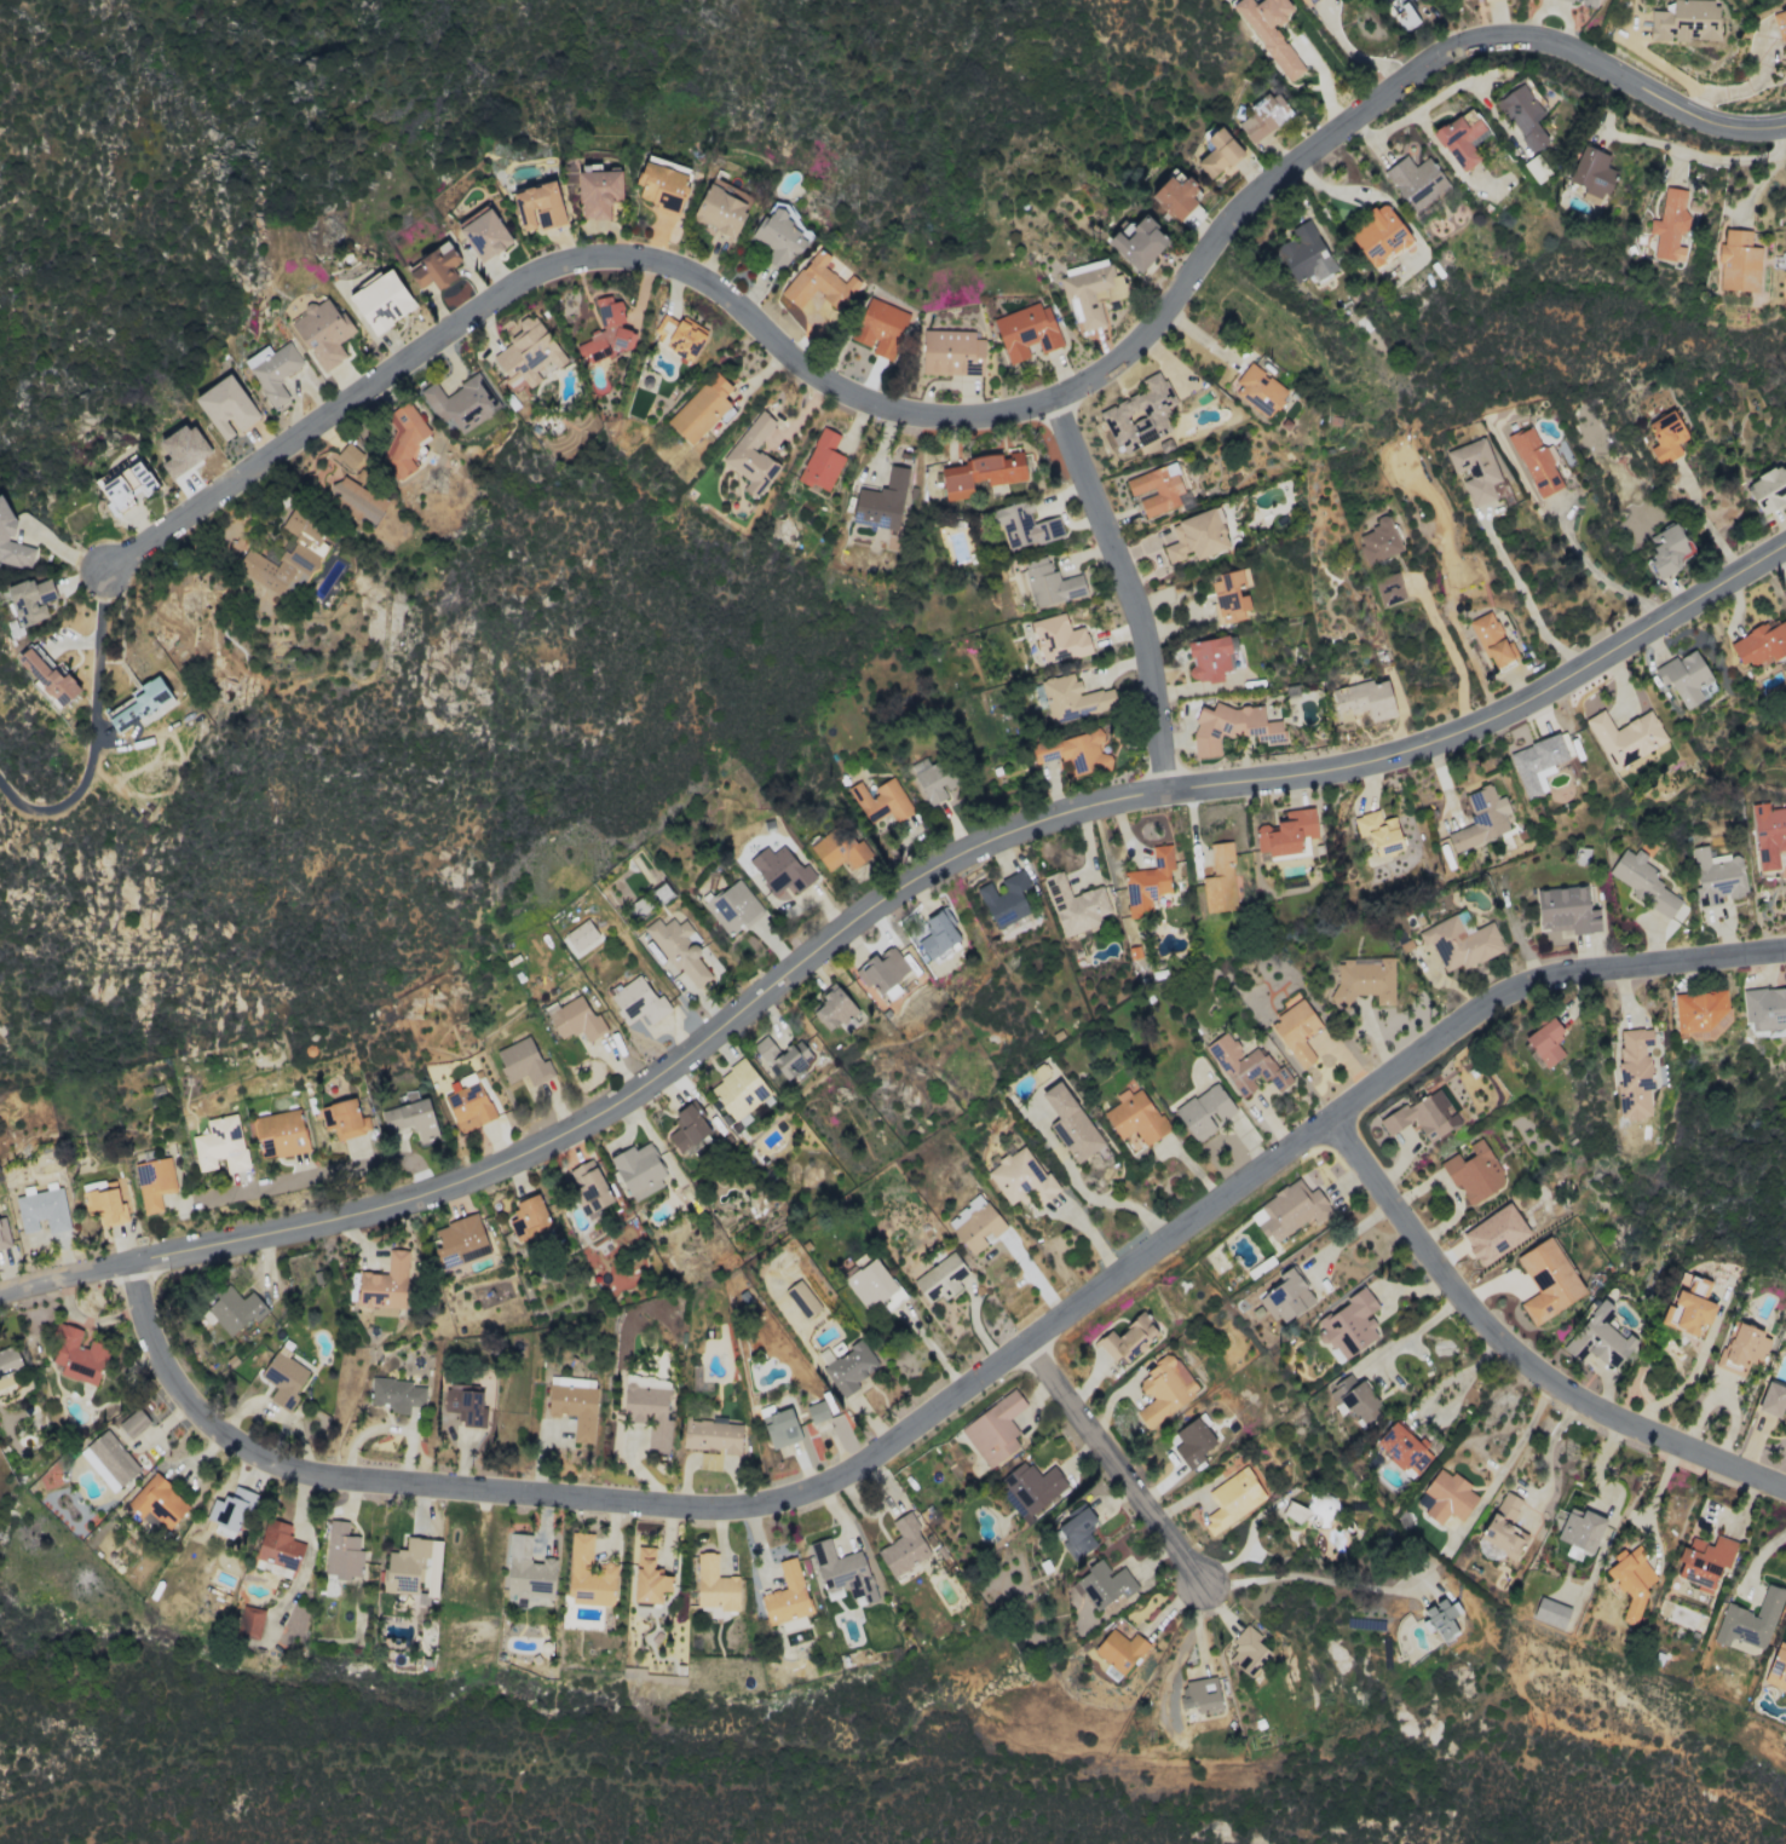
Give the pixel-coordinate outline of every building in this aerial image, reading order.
[(1274,27),(1294,13),(1285,0),(1267,0),(1255,8),(1249,0),(1239,0),(1233,4),(1286,82),(1303,71),(1274,27)] [(1671,43),(1671,42),(1686,42),(1686,39),(1716,40),(1717,1),(1699,0),(1673,0),(1672,12),(1650,11),(1649,42),(1671,43)] [(1419,22),(1407,6),(1392,16),(1405,33),(1419,22)] [(1785,55),(1785,10),(1773,13),(1785,55)] [(1544,114),(1520,83),(1494,103),(1532,153),(1548,141),(1533,122),(1544,114)] [(1273,90),(1249,109),(1252,113),(1237,125),(1252,145),(1292,115),(1273,90)] [(1461,173),(1480,160),(1468,143),(1477,137),(1486,130),(1470,107),(1433,133),(1461,173)] [(1243,153),(1220,127),(1205,140),(1212,148),(1202,157),(1197,151),(1190,158),(1210,181),(1243,153)] [(1607,159),(1585,146),(1577,160),(1593,169),(1595,166),(1601,170),(1607,159)] [(637,201),(679,212),(686,187),(681,186),(686,168),(645,156),(637,185),(641,186),(637,201)] [(1387,172),(1404,197),(1438,173),(1427,158),(1413,168),(1406,158),(1387,172)] [(1196,203),(1190,197),(1196,190),(1174,170),(1148,197),(1177,223),(1196,203)] [(578,172),(579,220),(609,219),(609,203),(622,203),(621,171),(578,172)] [(539,230),(565,224),(555,182),(512,192),(521,230),(538,226),(539,230)] [(733,239),(748,204),(707,185),(691,220),(733,239)] [(1686,191),(1665,187),(1660,221),(1650,220),(1648,233),(1656,234),(1653,258),(1682,263),(1685,248),(1681,247),(1686,212),(1683,212),(1686,191)] [(751,238),(771,249),(764,261),(785,273),(808,233),(782,217),(785,212),(771,204),(751,238)] [(1412,244),(1387,205),(1347,230),(1372,269),(1412,244)] [(482,262),(512,242),(489,207),(458,227),(482,262)] [(1170,241),(1144,216),(1124,238),(1116,231),(1106,242),(1139,274),(1170,241)] [(1316,282),(1337,270),(1307,220),(1291,230),(1295,237),(1275,249),(1295,284),(1312,274),(1316,282)] [(1718,290),(1758,292),(1760,248),(1749,248),(1750,231),(1725,230),(1724,244),(1720,244),(1718,290)] [(417,289),(431,281),(436,291),(457,279),(451,267),(459,263),(448,242),(405,266),(417,289)] [(782,296),(800,309),(812,291),(839,311),(860,281),(850,274),(843,282),(823,267),(830,257),(817,247),(782,296)] [(1104,326),(1099,303),(1126,296),(1121,274),(1112,276),(1108,260),(1059,272),(1071,324),(1079,322),(1081,332),(1104,326)] [(348,294),(371,335),(415,310),(390,266),(362,282),(364,285),(348,294)] [(354,333),(328,295),(288,323),(307,350),(308,350),(324,373),(346,357),(337,344),(354,333)] [(634,347),(630,328),(625,329),(620,297),(595,301),(600,332),(588,334),(590,342),(577,345),(580,363),(614,357),(613,351),(634,347)] [(910,314),(868,297),(851,340),(871,348),(870,353),(891,362),(910,314)] [(1062,346),(1046,301),(993,320),(1009,365),(1029,358),(1025,346),(1036,343),(1040,354),(1062,346)] [(566,361),(532,314),(517,325),(522,333),(490,356),(505,377),(502,379),(509,389),(522,380),(528,389),(540,380),(534,372),(549,361),(555,370),(566,361)] [(649,340),(691,361),(707,330),(681,317),(678,322),(662,314),(649,340)] [(982,376),(983,339),(973,339),(973,332),(923,331),(921,375),(982,376)] [(267,347),(243,361),(272,409),(289,399),(277,380),(302,365),(288,342),(270,353),(267,347)] [(1288,393),(1252,364),(1231,391),(1267,419),(1288,393)] [(1100,412),(1120,456),(1173,431),(1162,408),(1175,402),(1159,370),(1140,379),(1145,390),(1100,412)] [(666,423),(691,447),(730,405),(722,398),(732,388),(714,371),(666,423)] [(236,434),(259,418),(230,374),(194,399),(223,442),(236,434)] [(460,435),(500,409),(478,374),(443,396),(434,382),(419,392),(440,425),(449,418),(460,435)] [(399,437),(377,453),(397,482),(416,469),(408,458),(418,451),(414,445),(430,434),(407,401),(385,417),(399,437)] [(721,462),(747,482),(741,490),(754,499),(778,467),(755,449),(776,422),(760,410),(721,462)] [(1646,425),(1657,445),(1649,449),(1659,466),(1682,453),(1677,445),(1688,439),(1671,411),(1646,425)] [(171,481),(210,452),(188,421),(157,443),(168,459),(159,465),(171,481)] [(1535,425),(1511,435),(1536,499),(1560,489),(1535,425)] [(827,493),(844,457),(832,452),(840,436),(822,427),(797,479),(827,493)] [(1445,451),(1454,478),(1460,476),(1470,507),(1495,499),(1490,484),(1499,481),(1485,438),(1445,451)] [(351,472),(365,457),(348,442),(335,457),(351,472)] [(155,488),(137,450),(94,471),(115,515),(135,505),(130,495),(141,489),(143,494),(155,488)] [(1026,481),(1022,452),(1008,453),(1009,457),(939,466),(944,501),(973,498),(971,482),(986,480),(987,486),(1026,481)] [(1180,506),(1176,495),(1184,492),(1173,463),(1124,480),(1130,496),(1152,489),(1154,495),(1138,500),(1145,518),(1180,506)] [(908,469),(888,466),(883,493),(857,488),(851,523),(897,531),(908,469)] [(1783,468),(1745,483),(1758,514),(1775,507),(1774,503),(1785,499),(1785,476),(1783,468)] [(340,474),(324,499),(372,528),(388,503),(340,474)] [(13,535),(16,524),(2,495),(0,497),(0,561),(24,567),(31,564),(35,549),(1,540),(13,535)] [(1063,537),(1058,517),(1032,523),(1029,513),(1033,512),(1031,501),(978,514),(982,531),(1002,526),(1008,551),(1063,537)] [(1228,548),(1214,509),(1169,524),(1175,543),(1162,547),(1168,565),(1190,557),(1191,561),(1228,548)] [(293,603),(325,545),(319,542),(326,530),(291,510),(281,528),(296,537),(287,553),(283,551),(275,565),(246,549),(234,571),(293,603)] [(1356,536),(1366,563),(1401,551),(1387,514),(1375,519),(1378,528),(1356,536)] [(1656,555),(1647,560),(1659,581),(1681,567),(1678,562),(1692,553),(1675,523),(1647,539),(1656,555)] [(1032,608),(1086,596),(1081,574),(1059,580),(1057,571),(1051,572),(1048,557),(1022,562),(1032,608)] [(1209,578),(1218,625),(1244,620),(1242,610),(1249,609),(1246,591),(1251,590),(1247,570),(1209,578)] [(1372,581),(1382,608),(1405,599),(1396,572),(1372,581)] [(48,617),(43,603),(56,598),(49,579),(31,585),(29,579),(5,588),(19,628),(48,617)] [(1468,621),(1479,646),(1500,637),(1490,612),(1468,621)] [(1030,622),(1041,665),(1091,653),(1084,627),(1069,631),(1064,613),(1030,622)] [(1742,669),(1768,655),(1770,660),(1785,652),(1785,624),(1784,620),(1768,629),(1765,624),(1728,643),(1742,669)] [(1222,679),(1221,672),(1231,670),(1225,637),(1186,644),(1188,659),(1192,684),(1222,679)] [(79,692),(35,640),(14,659),(58,710),(79,692)] [(1653,670),(1662,686),(1669,682),(1683,710),(1702,700),(1696,689),(1711,681),(1694,648),(1653,670)] [(1117,709),(1112,688),(1080,695),(1075,673),(1040,680),(1050,724),(1117,709)] [(117,735),(173,700),(159,677),(103,713),(117,735)] [(1331,690),(1339,722),(1352,719),(1351,715),(1368,711),(1371,722),(1395,716),(1386,680),(1372,684),(1371,680),(1331,690)] [(1281,733),(1280,721),(1264,722),(1263,706),(1232,709),(1214,702),(1211,712),(1200,707),(1195,719),(1196,726),(1193,733),(1196,758),(1220,756),(1219,740),(1221,734),(1232,739),(1234,733),(1243,737),(1281,733)] [(1613,771),(1665,742),(1653,722),(1645,726),(1640,717),(1614,731),(1603,710),(1585,720),(1613,771)] [(1034,765),(1067,757),(1073,778),(1111,768),(1107,752),(1099,754),(1096,743),(1103,741),(1100,728),(1029,747),(1034,765)] [(1525,799),(1547,791),(1542,776),(1554,772),(1552,765),(1567,759),(1558,734),(1509,752),(1525,799)] [(930,807),(948,798),(944,791),(956,785),(942,758),(928,765),(924,758),(909,766),(930,807)] [(913,812),(893,777),(868,791),(862,780),(847,789),(867,824),(888,812),(894,823),(913,812)] [(1507,831),(1502,813),(1507,812),(1504,798),(1495,800),(1491,787),(1469,792),(1472,804),(1483,802),(1491,835),(1507,831)] [(1779,869),(1777,852),(1785,851),(1785,801),(1784,801),(1785,808),(1768,810),(1767,803),(1751,805),(1759,872),(1779,869)] [(1317,838),(1314,808),(1284,811),(1285,821),(1272,822),(1273,825),(1255,826),(1258,856),(1302,852),(1301,840),(1317,838)] [(1358,838),(1369,835),(1375,857),(1403,849),(1394,817),(1380,821),(1377,811),(1352,818),(1358,838)] [(826,872),(845,861),(850,870),(872,857),(861,839),(851,845),(840,827),(810,846),(826,872)] [(1205,913),(1237,910),(1229,842),(1209,844),(1213,877),(1201,878),(1205,913)] [(1127,918),(1152,916),(1151,902),(1156,901),(1156,894),(1171,893),(1169,872),(1173,872),(1171,845),(1151,847),(1153,870),(1124,872),(1127,918)] [(766,847),(747,862),(774,896),(786,887),(794,896),(816,878),(806,865),(801,869),(782,846),(771,854),(766,847)] [(1746,894),(1739,854),(1708,859),(1706,846),(1690,848),(1697,887),(1695,888),(1698,907),(1719,903),(1718,899),(1746,894)] [(1608,874),(1632,888),(1638,886),(1648,891),(1652,890),(1655,898),(1651,906),(1664,913),(1660,903),(1671,909),(1675,908),(1679,901),(1657,889),(1660,885),(1649,888),(1653,881),(1649,869),(1642,865),(1647,856),(1638,851),(1631,854),(1622,849),(1608,874)] [(995,930),(1029,914),(1019,892),(1030,887),(1022,870),(1000,880),(1005,892),(996,896),(990,882),(976,889),(995,930)] [(1111,912),(1101,885),(1071,897),(1061,871),(1041,878),(1064,938),(1101,924),(1098,917),(1111,912)] [(762,909),(737,878),(703,906),(729,937),(762,909)] [(1538,933),(1599,931),(1598,910),(1588,910),(1587,886),(1536,888),(1538,933)] [(960,939),(940,910),(923,922),(930,933),(917,942),(929,960),(960,939)] [(1499,955),(1491,926),(1460,934),(1456,918),(1419,928),(1422,937),(1431,935),(1432,941),(1449,937),(1451,947),(1449,948),(1451,957),(1443,960),(1444,962),(1449,961),(1451,968),(1499,955)] [(559,937),(573,959),(601,941),(588,919),(559,937)] [(643,929),(676,972),(681,969),(696,989),(711,977),(695,956),(698,953),(685,936),(692,931),(683,920),(676,925),(671,919),(662,926),(656,919),(643,929)] [(855,969),(877,1000),(894,988),(891,984),(910,971),(893,946),(876,958),(874,956),(855,969)] [(1392,958),(1334,960),(1336,1005),(1351,1005),(1350,995),(1375,995),(1376,1005),(1394,1005),(1392,958)] [(648,1024),(671,1010),(662,995),(654,1000),(640,976),(607,996),(625,1026),(643,1015),(648,1024)] [(809,1012),(828,1032),(836,1024),(846,1035),(865,1017),(835,987),(809,1012)] [(1744,990),(1745,1030),(1785,1029),(1785,989),(1744,990)] [(1713,1032),(1712,1013),(1726,1013),(1725,992),(1675,994),(1676,1034),(1713,1032)] [(607,1032),(597,1013),(591,1016),(580,995),(557,1007),(554,1002),(543,1008),(560,1041),(580,1031),(586,1042),(607,1032)] [(1322,1028),(1302,1000),(1269,1022),(1301,1068),(1314,1059),(1302,1041),(1322,1028)] [(1553,1019),(1524,1037),(1544,1068),(1563,1056),(1555,1043),(1564,1037),(1553,1019)] [(1616,1031),(1622,1120),(1652,1118),(1647,1047),(1652,1046),(1651,1029),(1616,1031)] [(1205,1046),(1240,1099),(1263,1084),(1271,1096),(1292,1082),(1281,1064),(1274,1070),(1258,1046),(1243,1056),(1226,1032),(1205,1046)] [(493,1052),(508,1085),(525,1077),(530,1087),(554,1076),(546,1059),(540,1061),(528,1036),(493,1052)] [(751,1046),(771,1073),(776,1069),(785,1081),(813,1060),(798,1039),(779,1053),(766,1036),(751,1046)] [(707,1087),(732,1122),(770,1095),(745,1059),(707,1087)] [(494,1119),(476,1073),(447,1084),(451,1093),(443,1096),(454,1124),(474,1116),(478,1125),(494,1119)] [(1049,1125),(1075,1165),(1103,1146),(1059,1081),(1040,1094),(1057,1119),(1049,1125)] [(1197,1143),(1219,1128),(1216,1125),(1236,1110),(1216,1083),(1193,1100),(1191,1097),(1173,1110),(1197,1143)] [(1168,1132),(1142,1088),(1129,1095),(1126,1089),(1115,1096),(1119,1103),(1103,1113),(1119,1140),(1135,1131),(1144,1146),(1168,1132)] [(1426,1096),(1434,1113),(1447,1107),(1439,1090),(1426,1096)] [(336,1142),(371,1132),(367,1116),(359,1118),(354,1098),(319,1107),(325,1131),(332,1129),(336,1142)] [(438,1138),(427,1098),(379,1111),(386,1135),(413,1128),(418,1144),(438,1138)] [(671,1116),(679,1127),(667,1136),(679,1154),(710,1133),(689,1103),(671,1116)] [(306,1152),(300,1110),(253,1117),(258,1159),(306,1152)] [(197,1172),(216,1169),(215,1160),(223,1158),(226,1173),(247,1170),(237,1114),(205,1120),(207,1134),(191,1137),(197,1172)] [(1440,1164),(1453,1188),(1457,1185),(1469,1206),(1506,1185),(1480,1138),(1467,1146),(1473,1156),(1461,1162),(1456,1154),(1440,1164)] [(669,1181),(648,1142),(634,1150),(631,1146),(608,1159),(632,1201),(669,1181)] [(1008,1206),(1018,1199),(1020,1202),(1031,1194),(1038,1206),(1061,1191),(1048,1172),(1043,1176),(1024,1146),(985,1171),(1008,1206)] [(135,1163),(141,1215),(162,1212),(159,1195),(175,1193),(171,1159),(135,1163)] [(613,1202),(591,1159),(568,1171),(576,1187),(570,1190),(584,1217),(613,1202)] [(128,1222),(124,1203),(120,1204),(115,1180),(81,1186),(86,1214),(97,1212),(100,1227),(128,1222)] [(1272,1243),(1318,1210),(1297,1180),(1250,1213),(1272,1243)] [(14,1197),(22,1234),(39,1231),(37,1221),(44,1219),(47,1235),(69,1230),(61,1188),(14,1197)] [(518,1245),(553,1228),(537,1193),(512,1205),(518,1219),(508,1223),(518,1245)] [(1007,1227),(978,1194),(945,1224),(972,1255),(991,1239),(992,1240),(1007,1227)] [(1530,1234),(1509,1203),(1463,1233),(1484,1265),(1530,1234)] [(489,1254),(477,1214),(433,1228),(439,1248),(434,1250),(440,1269),(489,1254)] [(10,1247),(4,1217),(0,1218),(0,1250),(10,1247)] [(1533,1326),(1585,1294),(1550,1237),(1516,1258),(1537,1293),(1519,1304),(1533,1326)] [(405,1309),(407,1250),(387,1249),(386,1274),(358,1273),(357,1307),(405,1309)] [(968,1274),(953,1252),(912,1281),(928,1304),(940,1296),(943,1301),(961,1289),(956,1282),(968,1274)] [(896,1287),(874,1258),(843,1281),(866,1311),(896,1287)] [(1314,1299),(1291,1271),(1262,1294),(1269,1302),(1267,1304),(1284,1324),(1314,1299)] [(1659,1325),(1697,1336),(1701,1322),(1709,1325),(1715,1304),(1704,1301),(1710,1282),(1681,1273),(1671,1307),(1665,1306),(1659,1325)] [(785,1289),(803,1321),(820,1312),(802,1280),(785,1289)] [(204,1309),(230,1337),(251,1318),(255,1322),(268,1311),(251,1292),(241,1300),(229,1286),(204,1309)] [(905,1299),(900,1290),(880,1301),(886,1311),(905,1299)] [(1379,1336),(1366,1316),(1378,1308),(1366,1290),(1317,1321),(1324,1331),(1322,1332),(1341,1361),(1379,1336)] [(1568,1342),(1576,1349),(1583,1341),(1599,1354),(1613,1366),(1631,1345),(1600,1319),(1607,1310),(1600,1304),(1568,1342)] [(1110,1330),(1095,1343),(1112,1363),(1121,1356),(1127,1363),(1159,1335),(1150,1326),(1153,1323),(1143,1311),(1115,1336),(1110,1330)] [(1749,1362),(1758,1365),(1770,1336),(1733,1322),(1715,1368),(1743,1378),(1749,1362)] [(82,1330),(57,1323),(52,1340),(58,1342),(52,1363),(62,1366),(59,1376),(96,1387),(108,1347),(90,1341),(87,1349),(77,1346),(82,1330)] [(822,1366),(842,1399),(859,1388),(855,1382),(879,1368),(862,1341),(822,1366)] [(2,1380),(4,1386),(10,1383),(7,1373),(22,1368),(14,1346),(0,1350),(0,1380),(2,1380)] [(268,1400),(288,1413),(298,1397),(293,1395),(309,1371),(277,1350),(259,1377),(276,1387),(268,1400)] [(1199,1394),(1171,1355),(1136,1380),(1151,1401),(1134,1413),(1146,1431),(1199,1394)] [(593,1444),(596,1380),(549,1377),(547,1415),(573,1417),(572,1443),(593,1444)] [(647,1449),(669,1450),(670,1421),(667,1421),(668,1379),(625,1377),(623,1422),(648,1423),(647,1449)] [(425,1388),(411,1387),(412,1380),(371,1379),(370,1405),(389,1406),(389,1414),(408,1414),(408,1407),(424,1407),(425,1388)] [(1785,1386),(1766,1381),(1757,1411),(1779,1419),(1785,1421),(1785,1384),(1785,1386)] [(481,1392),(458,1391),(459,1385),(445,1385),(444,1412),(459,1413),(458,1428),(485,1428),(486,1407),(480,1407),(481,1392)] [(1020,1448),(1013,1437),(1018,1434),(1008,1418),(1026,1407),(1015,1391),(959,1427),(986,1469),(1020,1448)] [(829,1419),(824,1401),(805,1406),(810,1424),(829,1419)] [(129,1439),(149,1423),(138,1408),(117,1425),(129,1439)] [(769,1448),(799,1442),(792,1409),(762,1416),(769,1448)] [(1179,1443),(1173,1447),(1189,1472),(1204,1461),(1200,1454),(1215,1444),(1198,1417),(1173,1433),(1179,1443)] [(739,1456),(742,1424),(684,1420),(681,1449),(699,1450),(698,1469),(720,1471),(722,1455),(739,1456)] [(1376,1441),(1411,1478),(1431,1458),(1422,1448),(1396,1422),(1376,1441)] [(111,1493),(139,1472),(107,1430),(79,1451),(111,1493)] [(1011,1507),(1024,1523),(1069,1487),(1052,1466),(1038,1478),(1024,1460),(999,1480),(1017,1502),(1011,1507)] [(1267,1499),(1245,1467),(1207,1492),(1219,1511),(1201,1523),(1210,1536),(1267,1499)] [(1422,1492),(1433,1500),(1423,1514),(1439,1525),(1449,1512),(1461,1521),(1477,1498),(1467,1490),(1470,1486),(1451,1472),(1449,1476),(1439,1469),(1422,1492)] [(167,1530),(189,1507),(154,1473),(126,1503),(141,1518),(147,1511),(167,1530)] [(254,1494),(232,1485),(224,1503),(213,1499),(205,1519),(216,1524),(213,1532),(234,1540),(254,1494)] [(1515,1508),(1519,1501),(1506,1493),(1499,1504),(1508,1510),(1511,1505),(1515,1508)] [(1308,1511),(1288,1500),(1281,1513),(1301,1524),(1308,1511)] [(1096,1546),(1087,1531),(1097,1524),(1082,1503),(1066,1514),(1069,1519),(1056,1528),(1062,1538),(1058,1541),(1073,1562),(1096,1546)] [(1576,1549),(1592,1523),(1570,1511),(1555,1536),(1576,1549)] [(876,1551),(891,1578),(932,1555),(908,1512),(891,1522),(900,1537),(876,1551)] [(347,1522),(328,1521),(324,1577),(360,1579),(362,1550),(358,1550),(359,1537),(346,1536),(347,1522)] [(615,1606),(617,1564),(597,1564),(597,1574),(590,1574),(591,1534),(570,1533),(567,1604),(615,1606)] [(531,1535),(510,1534),(506,1595),(553,1599),(555,1561),(530,1560),(531,1535)] [(1736,1543),(1715,1535),(1711,1546),(1692,1539),(1688,1549),(1682,1547),(1677,1560),(1683,1563),(1678,1578),(1710,1590),(1719,1566),(1727,1569),(1736,1543)] [(440,1540),(406,1538),(405,1552),(385,1551),(383,1594),(418,1595),(418,1605),(428,1606),(428,1598),(437,1598),(440,1540)] [(810,1544),(823,1593),(849,1586),(854,1607),(876,1601),(862,1551),(835,1558),(829,1538),(810,1544)] [(654,1547),(635,1547),(634,1603),(661,1603),(661,1591),(670,1592),(671,1576),(661,1576),(661,1569),(653,1569),(654,1547)] [(1604,1571),(1612,1582),(1610,1589),(1626,1595),(1629,1598),(1621,1622),(1635,1626),(1649,1584),(1656,1579),(1643,1560),(1644,1555),(1638,1547),(1604,1571)] [(696,1606),(718,1606),(718,1611),(738,1611),(739,1577),(717,1577),(717,1553),(697,1553),(696,1606)] [(759,1596),(767,1625),(811,1614),(796,1557),(778,1562),(785,1589),(759,1596)] [(1136,1585),(1123,1567),(1111,1575),(1101,1560),(1073,1580),(1097,1613),(1136,1585)] [(1725,1604),(1713,1641),(1728,1646),(1731,1638),(1764,1650),(1784,1590),(1766,1584),(1756,1614),(1725,1604)] [(1562,1629),(1570,1608),(1539,1597),(1532,1618),(1562,1629)] [(237,1637),(259,1639),(263,1609),(240,1606),(237,1637)] [(1449,1618),(1457,1614),(1453,1606),(1432,1616),(1443,1639),(1456,1632),(1449,1618)] [(1227,1659),(1248,1678),(1270,1654),(1256,1641),(1260,1637),(1246,1624),(1232,1641),(1238,1647),(1227,1659)] [(1128,1641),(1111,1628),(1092,1653),(1124,1676),(1147,1643),(1133,1633),(1128,1641)] [(1785,1692),(1785,1643),(1779,1640),(1763,1682),(1785,1692)] [(1184,1682),(1186,1697),(1179,1698),(1180,1709),(1195,1707),(1196,1713),(1220,1710),(1216,1678),(1184,1682)]
